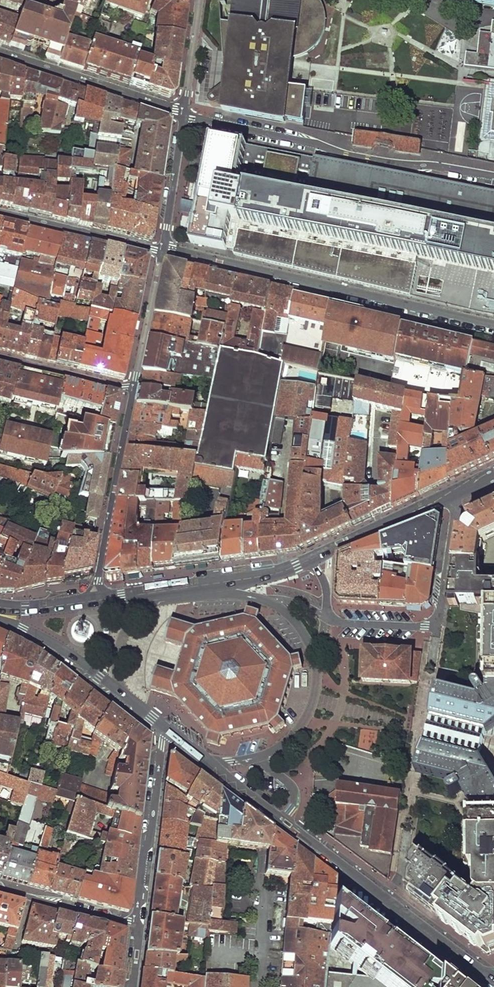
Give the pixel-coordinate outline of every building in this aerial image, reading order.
[(7,45),(21,10),(25,0),(4,0),(16,4),(12,16),(0,12),(0,43),(7,45)] [(56,21),(49,19),(21,10),(7,45),(23,50),(25,46),(27,39),(48,46),(46,52),(44,57),(58,62),(66,38),(72,19),(74,11),(80,13),(84,0),(62,0),(56,21)] [(50,15),(49,19),(56,21),(62,0),(58,0),(56,12),(50,15)] [(100,14),(109,16),(110,12),(113,12),(114,11),(115,8),(137,15),(139,10),(146,11),(151,0),(104,0),(100,14)] [(154,31),(181,36),(183,22),(185,9),(166,0),(151,0),(146,11),(156,14),(154,31)] [(185,9),(186,3),(186,0),(166,0),(185,9)] [(232,19),(233,24),(224,22),(225,41),(227,67),(227,71),(226,74),(225,87),(210,98),(209,99),(208,100),(208,103),(208,105),(210,106),(211,107),(213,107),(216,106),(217,106),(218,106),(220,106),(220,110),(305,127),(309,92),(288,89),(287,87),(288,81),(291,63),(291,57),(293,58),(297,27),(301,0),(235,0),(232,19)] [(293,58),(300,57),(309,53),(318,44),(324,33),(325,18),(321,6),(318,0),(295,0),(288,57),(293,58)] [(74,11),(72,19),(96,27),(98,20),(80,13),(74,11)] [(98,20),(96,27),(94,33),(106,36),(109,24),(98,20)] [(133,20),(128,41),(138,44),(143,23),(133,20)] [(493,20),(491,32),(480,31),(477,53),(466,51),(464,66),(493,71),(493,20)] [(154,31),(151,62),(152,65),(159,66),(177,69),(179,51),(181,36),(154,31)] [(66,38),(58,62),(71,66),(82,69),(90,45),(66,38)] [(48,46),(27,39),(25,46),(27,47),(31,45),(32,43),(41,46),(41,48),(43,51),(46,52),(48,46)] [(90,45),(82,69),(107,78),(129,85),(135,58),(137,50),(130,48),(128,52),(92,40),(90,45)] [(135,58),(129,85),(137,87),(145,90),(148,77),(151,78),(152,74),(150,73),(152,65),(151,62),(135,58)] [(8,103),(11,68),(1,65),(0,65),(0,102),(8,103)] [(148,77),(145,90),(158,94),(168,97),(174,93),(177,69),(159,66),(157,75),(152,74),(151,78),(148,77)] [(11,68),(8,103),(6,123),(11,123),(12,111),(13,110),(14,100),(20,101),(23,72),(17,70),(11,68)] [(23,72),(20,101),(18,128),(22,128),(28,129),(31,113),(28,113),(30,106),(34,107),(36,96),(44,98),(57,100),(61,84),(44,79),(23,72)] [(57,100),(55,107),(48,132),(58,133),(59,131),(59,127),(64,127),(64,124),(62,123),(67,105),(74,106),(80,107),(84,92),(73,88),(61,84),(57,100)] [(84,92),(80,107),(74,106),(72,128),(72,130),(78,130),(79,122),(95,124),(94,131),(97,132),(104,98),(96,96),(84,92)] [(44,98),(42,106),(55,107),(57,100),(44,98)] [(104,98),(97,132),(96,137),(119,141),(121,131),(114,129),(107,128),(108,123),(113,124),(114,120),(116,121),(119,103),(113,101),(104,98)] [(493,99),(491,98),(485,137),(493,138),(493,98),(493,99)] [(119,103),(116,121),(114,129),(121,131),(123,124),(127,125),(127,123),(135,125),(138,109),(131,107),(119,103)] [(42,106),(38,130),(48,132),(55,107),(42,106)] [(140,127),(131,174),(139,176),(161,180),(166,146),(169,123),(169,119),(156,115),(138,109),(135,125),(135,126),(140,127)] [(58,133),(57,151),(60,151),(65,152),(65,158),(70,158),(71,148),(72,132),(59,131),(58,133)] [(386,138),(359,135),(354,134),(352,147),(387,153),(419,158),(421,149),(421,143),(386,138)] [(96,137),(94,147),(118,151),(119,141),(96,137)] [(189,242),(235,251),(234,255),(390,291),(493,316),(493,191),(210,137),(201,183),(196,182),(195,187),(193,194),(198,195),(189,242)] [(118,151),(114,171),(123,173),(127,152),(121,151),(122,148),(124,148),(125,142),(119,141),(118,151)] [(95,199),(91,227),(98,229),(106,231),(109,198),(113,171),(114,171),(118,151),(94,147),(93,154),(89,173),(92,173),(95,173),(98,174),(97,186),(95,199)] [(69,161),(69,171),(74,172),(78,172),(82,172),(89,173),(93,154),(71,148),(70,158),(69,161)] [(29,183),(27,212),(38,215),(50,217),(56,161),(56,158),(57,151),(53,151),(52,162),(43,161),(43,157),(20,155),(17,177),(24,178),(24,173),(43,175),(42,184),(29,183)] [(1,172),(12,174),(13,157),(3,156),(1,172)] [(67,187),(67,182),(69,171),(69,161),(56,161),(50,217),(57,219),(64,221),(67,187)] [(113,171),(109,198),(119,198),(125,199),(129,181),(131,174),(123,173),(114,171),(113,171)] [(80,188),(77,224),(77,225),(85,227),(91,228),(91,227),(95,199),(86,197),(88,175),(91,175),(92,173),(89,173),(82,172),(81,183),(80,188)] [(138,182),(134,207),(156,211),(159,193),(161,180),(139,176),(138,182)] [(0,182),(0,206),(5,207),(10,208),(14,192),(16,192),(17,183),(0,180),(0,182)] [(14,192),(10,208),(19,210),(27,212),(29,183),(17,182),(17,183),(16,192),(14,192)] [(67,187),(64,221),(71,222),(77,224),(80,188),(67,187)] [(119,198),(109,198),(106,231),(148,241),(152,240),(155,221),(156,211),(134,207),(119,204),(119,198)] [(183,201),(181,200),(179,209),(182,209),(189,210),(191,202),(183,201)] [(21,257),(27,229),(16,226),(0,222),(0,252),(21,257)] [(27,229),(21,257),(20,261),(18,267),(13,289),(33,299),(34,297),(48,300),(49,295),(53,276),(55,268),(61,237),(45,233),(27,229)] [(61,237),(55,268),(68,271),(66,278),(53,276),(49,295),(62,298),(61,302),(73,305),(79,280),(80,277),(88,242),(76,239),(62,236),(61,237)] [(88,242),(80,277),(83,278),(85,274),(89,275),(97,277),(104,246),(97,244),(88,242)] [(97,277),(95,284),(90,309),(99,311),(106,312),(111,314),(114,302),(115,297),(118,279),(124,251),(114,248),(104,246),(97,277)] [(124,251),(118,279),(143,284),(145,274),(148,260),(148,256),(124,251)] [(160,302),(158,314),(193,322),(196,304),(205,306),(206,301),(204,300),(196,299),(192,298),(184,297),(189,266),(179,264),(168,262),(165,278),(160,302)] [(11,285),(10,289),(13,289),(18,267),(0,263),(0,283),(11,285)] [(189,266),(184,297),(192,298),(197,268),(193,267),(189,266)] [(197,268),(192,298),(196,299),(198,291),(205,292),(204,300),(206,301),(207,295),(211,272),(207,270),(197,268)] [(211,272),(207,295),(228,300),(226,305),(232,306),(233,304),(238,278),(227,275),(211,272)] [(89,275),(88,282),(95,284),(97,277),(89,275)] [(238,278),(233,304),(267,311),(272,286),(256,282),(238,278)] [(118,279),(115,297),(120,298),(119,303),(114,302),(111,314),(136,320),(140,301),(143,284),(118,279)] [(79,280),(73,305),(73,308),(90,311),(90,309),(95,284),(88,282),(79,280)] [(272,286),(267,311),(266,315),(258,357),(284,365),(320,374),(332,305),(295,296),(296,291),(285,289),(272,286)] [(0,346),(0,350),(13,353),(25,356),(36,302),(36,300),(33,299),(13,289),(9,306),(22,309),(18,331),(4,327),(0,346)] [(4,327),(9,306),(0,304),(1,298),(0,298),(0,346),(4,327)] [(319,376),(330,378),(332,379),(357,384),(358,381),(390,388),(398,345),(402,327),(404,317),(333,300),(332,305),(320,374),(319,376)] [(36,302),(25,356),(34,358),(46,361),(52,337),(56,316),(58,307),(45,305),(45,304),(36,302)] [(58,307),(56,316),(87,322),(90,311),(73,308),(73,305),(61,302),(59,302),(58,307)] [(204,314),(202,324),(206,325),(227,329),(232,308),(232,306),(226,305),(225,315),(209,312),(208,315),(204,314)] [(224,346),(223,350),(258,357),(266,315),(255,312),(249,343),(236,340),(238,330),(241,330),(242,325),(240,324),(242,310),(232,308),(227,329),(225,339),(224,346)] [(110,322),(103,355),(97,353),(100,337),(94,335),(98,318),(99,311),(90,309),(90,311),(87,322),(84,336),(77,369),(115,378),(121,379),(124,379),(133,332),(136,320),(111,314),(106,312),(104,320),(110,322)] [(156,325),(153,337),(189,344),(193,322),(158,314),(156,325)] [(206,325),(202,342),(193,340),(192,344),(223,350),(224,346),(220,345),(221,338),(225,339),(227,329),(206,325)] [(493,381),(493,348),(402,327),(398,345),(470,362),(459,405),(463,406),(470,377),(493,381)] [(52,337),(46,361),(54,363),(67,366),(77,369),(84,336),(81,335),(79,342),(52,337)] [(149,355),(145,374),(182,378),(187,379),(216,382),(223,350),(192,344),(189,344),(153,337),(149,355)] [(216,382),(209,413),(205,434),(204,439),(202,446),(199,459),(194,483),(219,488),(219,492),(221,494),(223,496),(216,525),(184,529),(176,568),(198,565),(221,562),(222,561),(227,526),(236,469),(238,456),(267,463),(270,445),(275,418),(284,365),(258,357),(223,350),(216,382)] [(267,511),(262,556),(283,554),(300,552),(317,396),(318,391),(319,376),(320,374),(284,365),(275,418),(284,420),(296,421),(287,523),(278,523),(278,520),(273,520),(272,524),(268,524),(269,519),(270,519),(270,514),(267,511)] [(10,405),(10,401),(19,371),(8,368),(0,366),(0,403),(10,405)] [(51,378),(19,371),(10,401),(56,411),(62,381),(51,378)] [(144,381),(143,388),(160,390),(161,388),(176,390),(177,385),(181,386),(182,378),(145,374),(144,381)] [(319,376),(318,391),(328,392),(330,378),(319,376)] [(470,377),(463,406),(459,405),(453,404),(451,438),(456,437),(473,433),(479,400),(493,401),(493,381),(470,377)] [(332,379),(331,392),(356,395),(357,384),(332,379)] [(56,411),(56,413),(61,414),(62,410),(60,410),(61,404),(99,413),(104,391),(93,388),(62,381),(56,411)] [(356,395),(353,425),(346,490),(373,492),(367,483),(372,407),(395,413),(394,417),(393,417),(391,443),(393,444),(392,453),(394,456),(399,456),(406,392),(390,388),(358,381),(357,384),(356,395)] [(141,396),(139,405),(181,410),(192,411),(195,412),(197,397),(189,396),(173,393),(172,398),(165,396),(166,391),(160,390),(143,388),(141,396)] [(104,391),(99,413),(97,423),(97,424),(115,429),(118,413),(121,397),(120,394),(104,391)] [(398,459),(393,508),(407,501),(420,495),(423,468),(408,467),(409,449),(424,450),(429,398),(406,392),(399,456),(398,459)] [(346,490),(353,425),(330,422),(332,398),(317,396),(300,552),(340,533),(372,517),(373,492),(346,490)] [(451,449),(451,438),(453,404),(429,398),(424,450),(423,468),(420,495),(436,487),(449,481),(451,449)] [(136,414),(134,425),(174,430),(178,431),(179,425),(172,423),(173,418),(180,418),(181,410),(139,405),(138,405),(136,414)] [(192,411),(189,432),(200,433),(205,434),(209,413),(195,412),(192,411)] [(97,423),(77,418),(77,430),(65,430),(65,439),(61,439),(61,459),(66,459),(108,459),(112,444),(115,429),(97,424),(97,423)] [(275,418),(270,445),(280,446),(284,420),(275,418)] [(133,431),(132,436),(158,440),(158,436),(163,436),(162,437),(173,439),(174,430),(134,425),(133,431)] [(51,438),(4,427),(0,440),(0,441),(0,455),(45,465),(51,438)] [(449,481),(484,465),(493,460),(493,429),(458,446),(451,449),(449,481)] [(131,443),(129,450),(175,456),(177,448),(157,446),(158,440),(132,436),(131,443)] [(187,450),(186,457),(199,459),(202,446),(198,445),(188,444),(187,450)] [(177,448),(175,456),(186,457),(187,450),(177,448)] [(127,462),(125,477),(120,502),(136,502),(158,502),(190,503),(194,483),(199,459),(186,457),(175,456),(129,450),(127,462)] [(238,456),(236,469),(265,473),(267,463),(238,456)] [(379,458),(380,492),(373,492),(372,517),(382,513),(393,508),(398,459),(379,458)] [(108,459),(66,459),(64,468),(76,467),(78,468),(83,475),(76,497),(88,500),(88,504),(89,506),(90,509),(91,510),(94,511),(99,490),(108,459)] [(19,485),(16,492),(22,494),(26,487),(33,475),(0,466),(0,479),(19,485)] [(33,475),(26,487),(51,498),(51,496),(60,476),(43,477),(33,475)] [(60,476),(51,496),(66,503),(72,486),(67,484),(70,475),(61,476),(60,476)] [(271,481),(267,511),(280,512),(282,482),(271,481)] [(253,501),(252,511),(260,505),(261,501),(254,500),(253,501)] [(120,502),(107,574),(108,576),(115,575),(124,574),(128,548),(136,502),(120,502)] [(155,570),(158,502),(136,502),(128,548),(141,548),(137,572),(146,571),(155,570)] [(165,569),(176,568),(184,529),(190,503),(158,502),(155,570),(165,569)] [(49,564),(43,573),(42,585),(52,584),(62,582),(60,575),(71,536),(74,524),(79,505),(65,505),(54,543),(49,564)] [(455,566),(481,566),(483,566),(493,566),(493,508),(465,521),(461,527),(455,566)] [(246,527),(244,558),(253,557),(262,556),(267,511),(260,511),(257,526),(246,527)] [(227,526),(222,561),(234,559),(244,558),(246,527),(247,515),(238,515),(237,526),(227,526)] [(384,556),(404,553),(408,558),(407,568),(411,568),(433,570),(441,520),(437,517),(426,521),(409,528),(382,539),(384,556)] [(87,527),(74,524),(71,536),(85,538),(87,527)] [(33,539),(3,527),(0,532),(0,541),(8,544),(0,567),(0,593),(2,593),(13,593),(30,553),(33,539)] [(30,553),(13,593),(22,590),(34,587),(42,585),(43,573),(49,564),(54,543),(39,539),(40,535),(35,534),(33,539),(30,553)] [(71,536),(60,575),(62,582),(75,580),(90,578),(92,562),(96,540),(85,538),(71,536)] [(356,557),(377,557),(384,556),(382,539),(368,544),(354,549),(356,557)] [(8,544),(0,541),(0,567),(8,544)] [(128,548),(124,574),(130,573),(137,572),(141,548),(128,548)] [(338,576),(353,577),(354,571),(359,571),(359,577),(376,579),(382,579),(384,567),(377,567),(377,557),(356,557),(354,549),(339,555),(339,566),(338,576)] [(393,605),(406,606),(409,583),(400,582),(401,577),(410,578),(411,568),(407,568),(384,565),(384,567),(382,579),(382,587),(380,605),(393,605)] [(483,566),(481,566),(455,566),(449,608),(461,608),(461,606),(489,606),(489,619),(488,671),(488,685),(489,685),(489,691),(488,692),(482,683),(481,683),(479,682),(478,682),(476,684),(475,686),(475,687),(475,689),(480,696),(438,686),(431,715),(432,716),(426,742),(425,742),(417,771),(459,782),(451,787),(450,789),(450,791),(452,793),(453,793),(454,794),(456,793),(463,789),(475,808),(475,813),(471,814),(471,834),(471,869),(476,869),(476,880),(479,880),(479,892),(480,893),(477,898),(474,896),(473,894),(469,890),(467,891),(463,888),(466,884),(451,873),(452,871),(441,863),(440,864),(424,853),(423,855),(414,848),(407,891),(440,917),(483,950),(487,946),(491,949),(493,948),(493,776),(481,755),(488,730),(493,727),(493,566),(483,566)] [(409,583),(406,606),(423,607),(429,602),(431,587),(433,570),(411,568),(410,578),(409,583)] [(355,604),(380,605),(382,587),(375,586),(376,579),(359,577),(353,577),(338,576),(336,598),(341,603),(355,604)] [(176,696),(210,733),(208,742),(220,746),(223,736),(270,726),(276,732),(285,725),(280,718),(294,671),(302,669),(300,656),(291,658),(258,620),(260,613),(248,609),(245,617),(196,628),(172,621),(166,642),(184,647),(181,661),(177,675),(158,668),(152,688),(176,696)] [(7,777),(18,725),(3,722),(8,683),(20,687),(20,689),(17,690),(16,698),(18,700),(18,702),(23,703),(26,690),(39,656),(23,647),(7,638),(0,660),(0,774),(7,777)] [(363,647),(362,682),(414,684),(414,675),(420,677),(424,652),(416,652),(416,649),(404,649),(404,650),(375,648),(363,647)] [(50,664),(39,656),(26,690),(23,703),(21,714),(25,715),(44,718),(46,709),(50,691),(60,672),(50,664)] [(50,691),(46,709),(53,711),(46,742),(52,744),(56,725),(60,706),(74,682),(67,677),(60,672),(50,691)] [(52,744),(51,747),(67,750),(76,718),(91,694),(83,688),(74,682),(60,706),(69,714),(65,726),(56,725),(52,744)] [(67,750),(67,751),(88,757),(88,756),(92,742),(80,739),(83,725),(94,733),(109,708),(100,702),(91,694),(76,718),(67,750)] [(92,742),(88,756),(96,758),(101,742),(115,752),(108,761),(109,763),(106,774),(114,778),(120,755),(131,726),(127,723),(109,708),(94,733),(92,742)] [(107,809),(140,820),(145,781),(149,741),(140,734),(131,726),(120,755),(114,778),(111,792),(118,794),(117,804),(108,803),(107,809)] [(166,780),(187,794),(198,775),(191,769),(176,759),(171,755),(169,756),(166,780)] [(32,771),(29,784),(30,785),(41,789),(45,773),(32,771)] [(14,791),(11,803),(23,807),(30,785),(29,784),(7,777),(0,774),(0,786),(14,791)] [(51,808),(55,810),(59,798),(70,801),(66,813),(72,815),(77,800),(81,785),(82,780),(60,775),(55,793),(52,804),(51,808)] [(209,783),(198,775),(187,794),(185,798),(180,807),(200,817),(199,820),(217,824),(220,791),(209,783)] [(336,836),(334,839),(387,878),(389,877),(402,793),(339,783),(338,793),(334,792),(329,796),(329,804),(328,804),(327,811),(330,812),(329,827),(332,829),(336,826),(336,836)] [(15,831),(11,844),(23,847),(37,800),(52,804),(55,793),(41,789),(30,785),(23,807),(15,831)] [(77,800),(107,809),(108,803),(110,794),(81,785),(77,800)] [(164,802),(180,807),(185,798),(165,785),(164,795),(164,802)] [(217,824),(215,844),(227,846),(268,851),(266,874),(285,876),(292,877),(295,847),(272,830),(262,822),(233,800),(220,791),(217,824)] [(72,815),(66,834),(91,840),(95,841),(106,844),(136,851),(138,835),(140,820),(107,809),(77,800),(72,815)] [(162,812),(161,821),(178,823),(187,825),(198,828),(199,820),(200,817),(180,807),(164,802),(162,812)] [(198,828),(196,840),(215,844),(217,824),(199,820),(198,828)] [(159,837),(157,852),(184,857),(189,858),(191,848),(192,840),(185,838),(187,825),(178,823),(161,821),(159,837)] [(27,885),(49,891),(56,868),(57,865),(58,860),(40,854),(41,851),(46,850),(52,830),(45,827),(37,851),(34,861),(27,885)] [(1,878),(8,853),(11,844),(15,831),(8,829),(4,843),(0,842),(0,878),(1,878)] [(196,849),(194,859),(214,863),(224,864),(227,846),(215,844),(196,840),(192,840),(191,848),(196,849)] [(64,841),(59,858),(63,859),(65,859),(70,843),(64,841)] [(11,844),(8,853),(34,861),(37,851),(23,847),(11,844)] [(106,844),(100,874),(133,882),(134,867),(136,851),(106,844)] [(280,986),(325,986),(327,971),(329,947),(335,896),(337,878),(306,855),(295,847),(292,877),(285,876),(285,879),(289,879),(280,986)] [(156,864),(154,877),(178,880),(180,883),(184,886),(185,886),(186,881),(181,881),(184,857),(157,852),(156,864)] [(1,878),(27,885),(34,861),(8,853),(1,878)] [(194,859),(190,887),(193,888),(212,891),(214,863),(194,859)] [(208,926),(208,932),(230,932),(231,924),(222,923),(224,864),(214,863),(212,891),(208,926)] [(49,891),(77,899),(84,875),(56,868),(49,891)] [(84,875),(77,899),(127,912),(129,911),(131,897),(134,883),(133,882),(100,874),(86,871),(84,875)] [(152,897),(149,917),(175,921),(180,883),(178,880),(154,877),(152,897)] [(193,888),(188,923),(190,924),(208,926),(212,891),(193,888)] [(383,986),(432,986),(433,971),(335,896),(329,947),(369,977),(383,986)] [(8,930),(6,937),(9,938),(15,939),(24,903),(0,897),(0,927),(8,930)] [(32,906),(28,920),(36,922),(35,924),(52,929),(57,913),(32,906)] [(36,922),(28,920),(22,943),(24,944),(53,949),(55,948),(56,943),(57,937),(71,940),(77,918),(57,913),(52,929),(35,924),(36,922)] [(147,937),(145,954),(177,956),(182,922),(175,921),(149,917),(147,937)] [(83,953),(81,965),(89,968),(97,970),(101,951),(107,926),(92,922),(77,918),(71,940),(70,943),(70,945),(80,947),(81,947),(82,946),(86,946),(84,953),(83,953)] [(190,924),(188,936),(207,939),(208,932),(208,926),(190,924)] [(104,958),(102,971),(121,976),(124,954),(126,931),(117,928),(107,925),(107,926),(101,951),(107,953),(106,958),(104,958)] [(9,938),(6,950),(11,950),(15,939),(9,938)] [(144,963),(143,971),(164,974),(172,975),(174,962),(185,962),(186,957),(177,956),(145,954),(144,963)] [(54,957),(41,955),(36,986),(49,986),(54,957)] [(59,986),(73,986),(73,984),(76,965),(64,960),(59,986)] [(73,984),(84,986),(120,986),(120,984),(121,976),(102,971),(99,970),(96,984),(86,982),(89,968),(81,965),(76,963),(76,965),(73,984)] [(20,965),(5,965),(5,986),(19,986),(20,965)] [(164,983),(164,974),(143,971),(142,972),(140,986),(163,986),(164,983)] [(327,971),(325,986),(383,986),(369,977),(327,971)] [(433,971),(432,986),(454,986),(433,971)] [(172,975),(164,974),(164,983),(181,985),(180,986),(203,986),(203,979),(172,975)] [(248,978),(204,976),(203,979),(203,986),(248,986),(248,978)]
